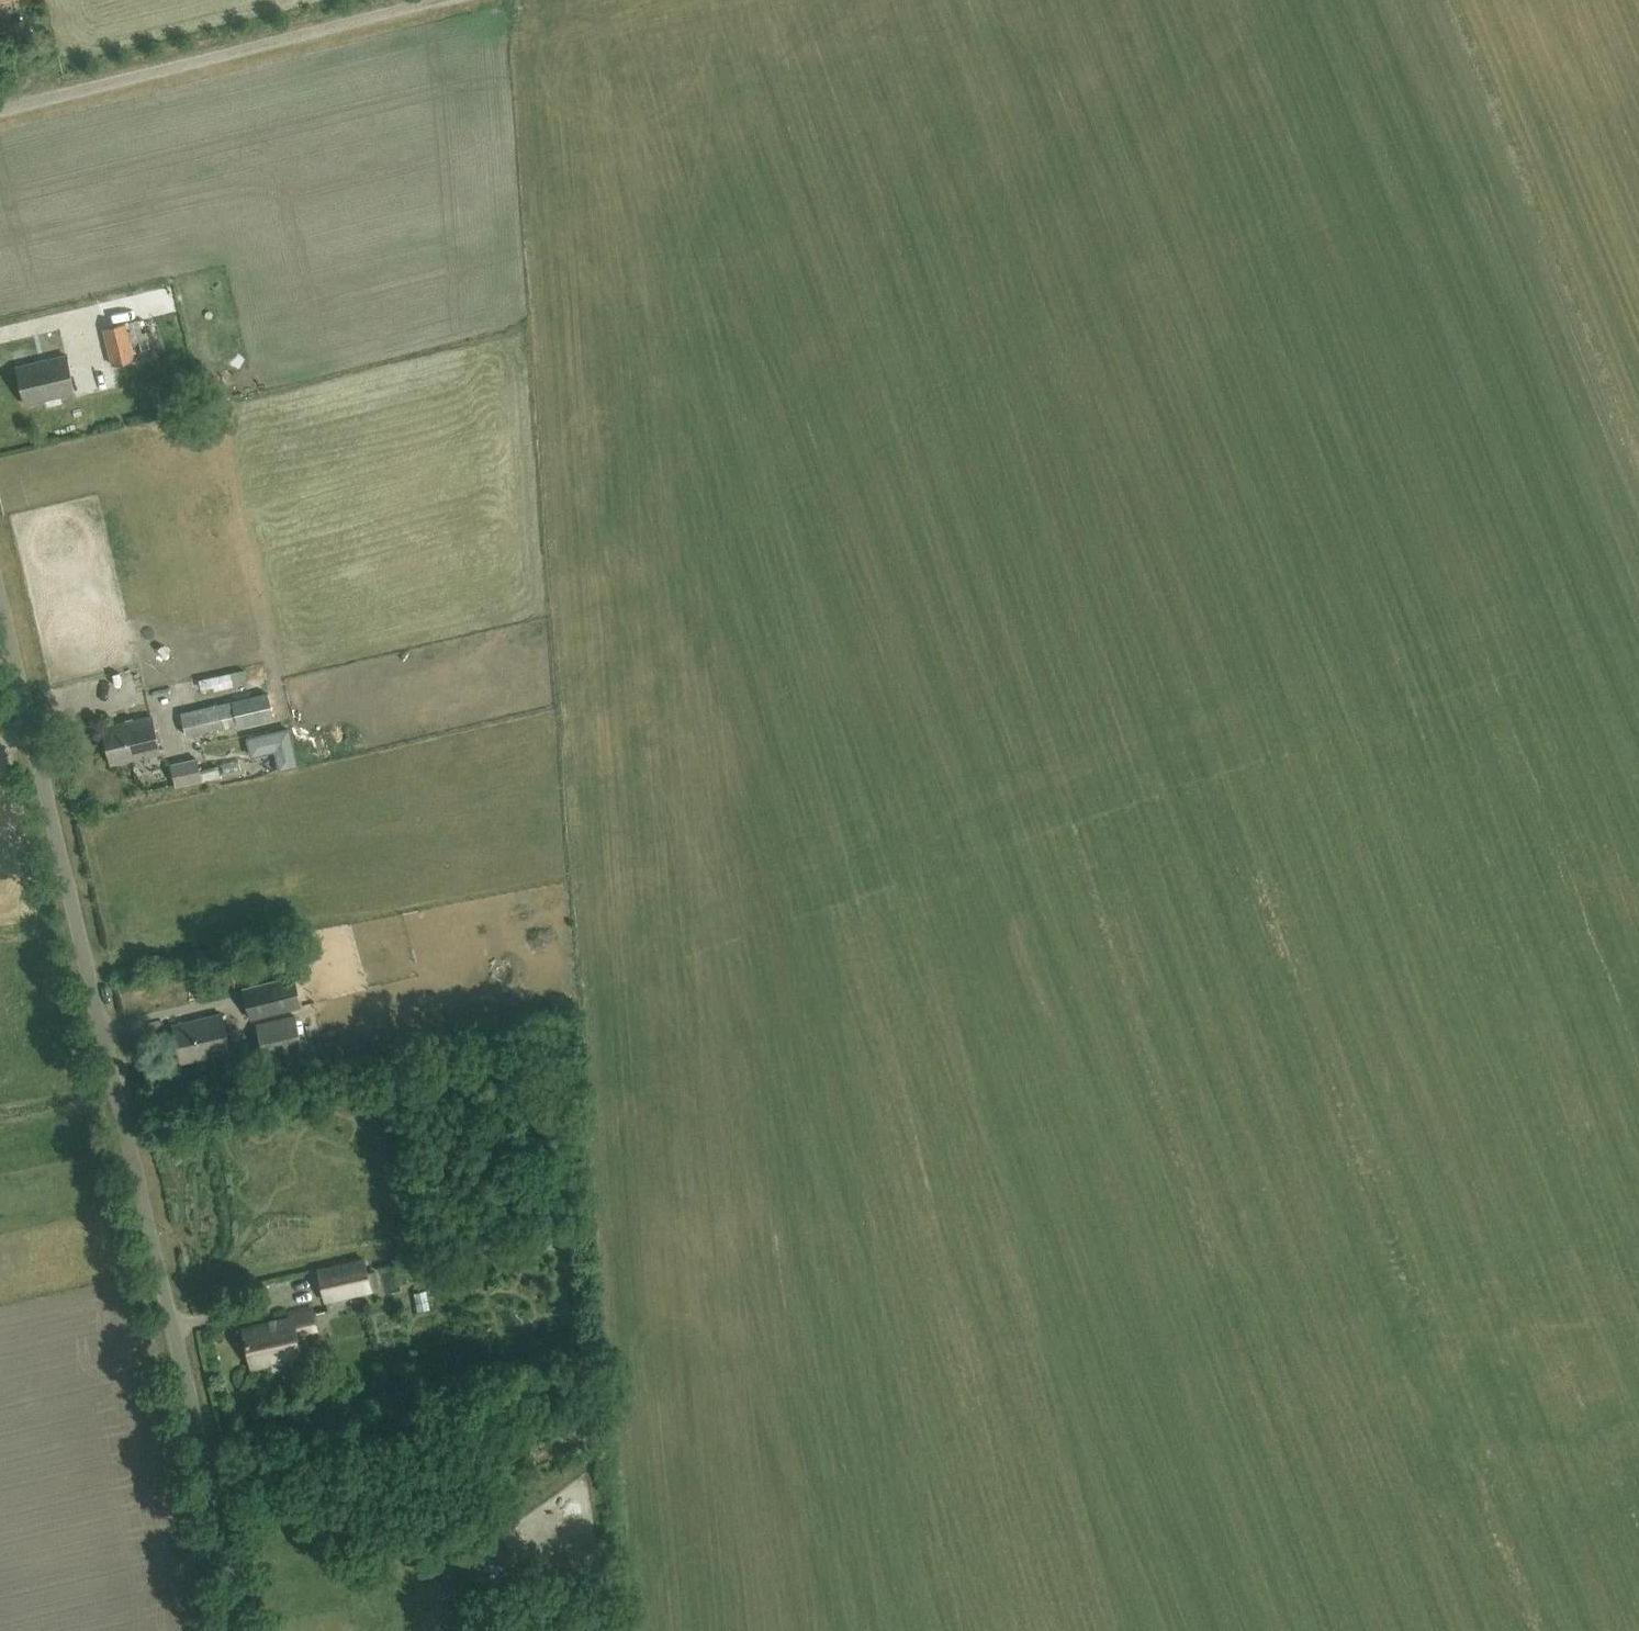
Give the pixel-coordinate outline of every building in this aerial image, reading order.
[(132,345),(150,341),(145,319),(103,330),(112,365),(135,360),(132,345)] [(74,393),(102,387),(98,370),(71,375),(66,355),(17,367),(26,404),(74,393)] [(273,719),(266,691),(181,712),(187,736),(236,724),(237,728),(273,719)] [(111,764),(161,753),(152,715),(103,727),(111,764)] [(289,731),(250,741),(254,758),(276,753),(281,773),(298,769),(289,731)] [(176,787),(201,780),(197,758),(171,764),(176,787)] [(302,1007),(294,975),(244,988),(251,1019),(302,1007)] [(181,1063),(231,1051),(221,1013),(172,1025),(181,1063)] [(303,1051),(295,1015),(257,1023),(264,1060),(303,1051)] [(326,1301),(372,1291),(365,1260),(319,1270),(326,1301)] [(252,1367),(301,1356),(296,1333),(316,1328),(312,1308),(290,1313),(291,1318),(243,1329),(252,1367)]
